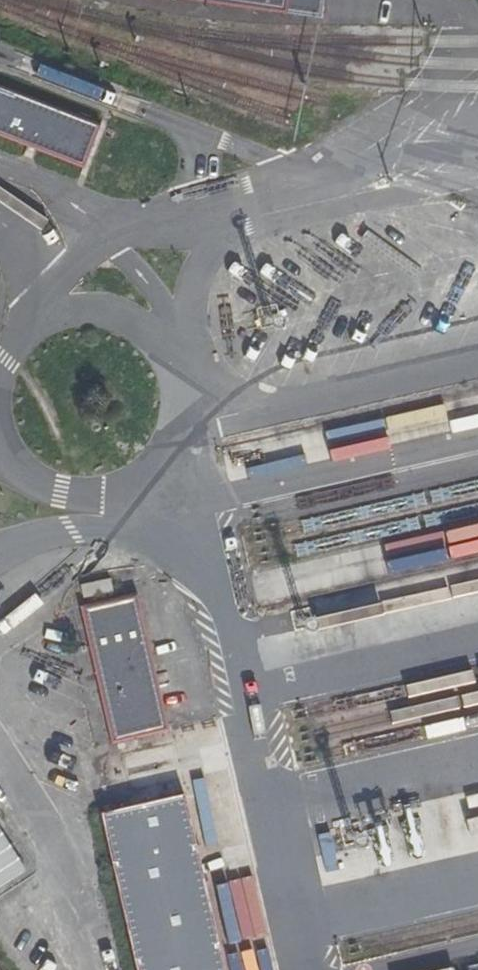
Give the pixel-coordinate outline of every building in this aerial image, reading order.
[(321,0),(216,0),(319,14),(321,0)] [(81,165),(98,121),(0,84),(0,134),(81,165)] [(167,728),(135,592),(78,604),(110,742),(167,728)] [(198,856),(183,794),(100,812),(114,875),(136,969),(224,969),(198,856)] [(26,872),(0,830),(0,887),(26,872)] [(236,964),(237,969),(273,969),(273,961),(236,964)]
